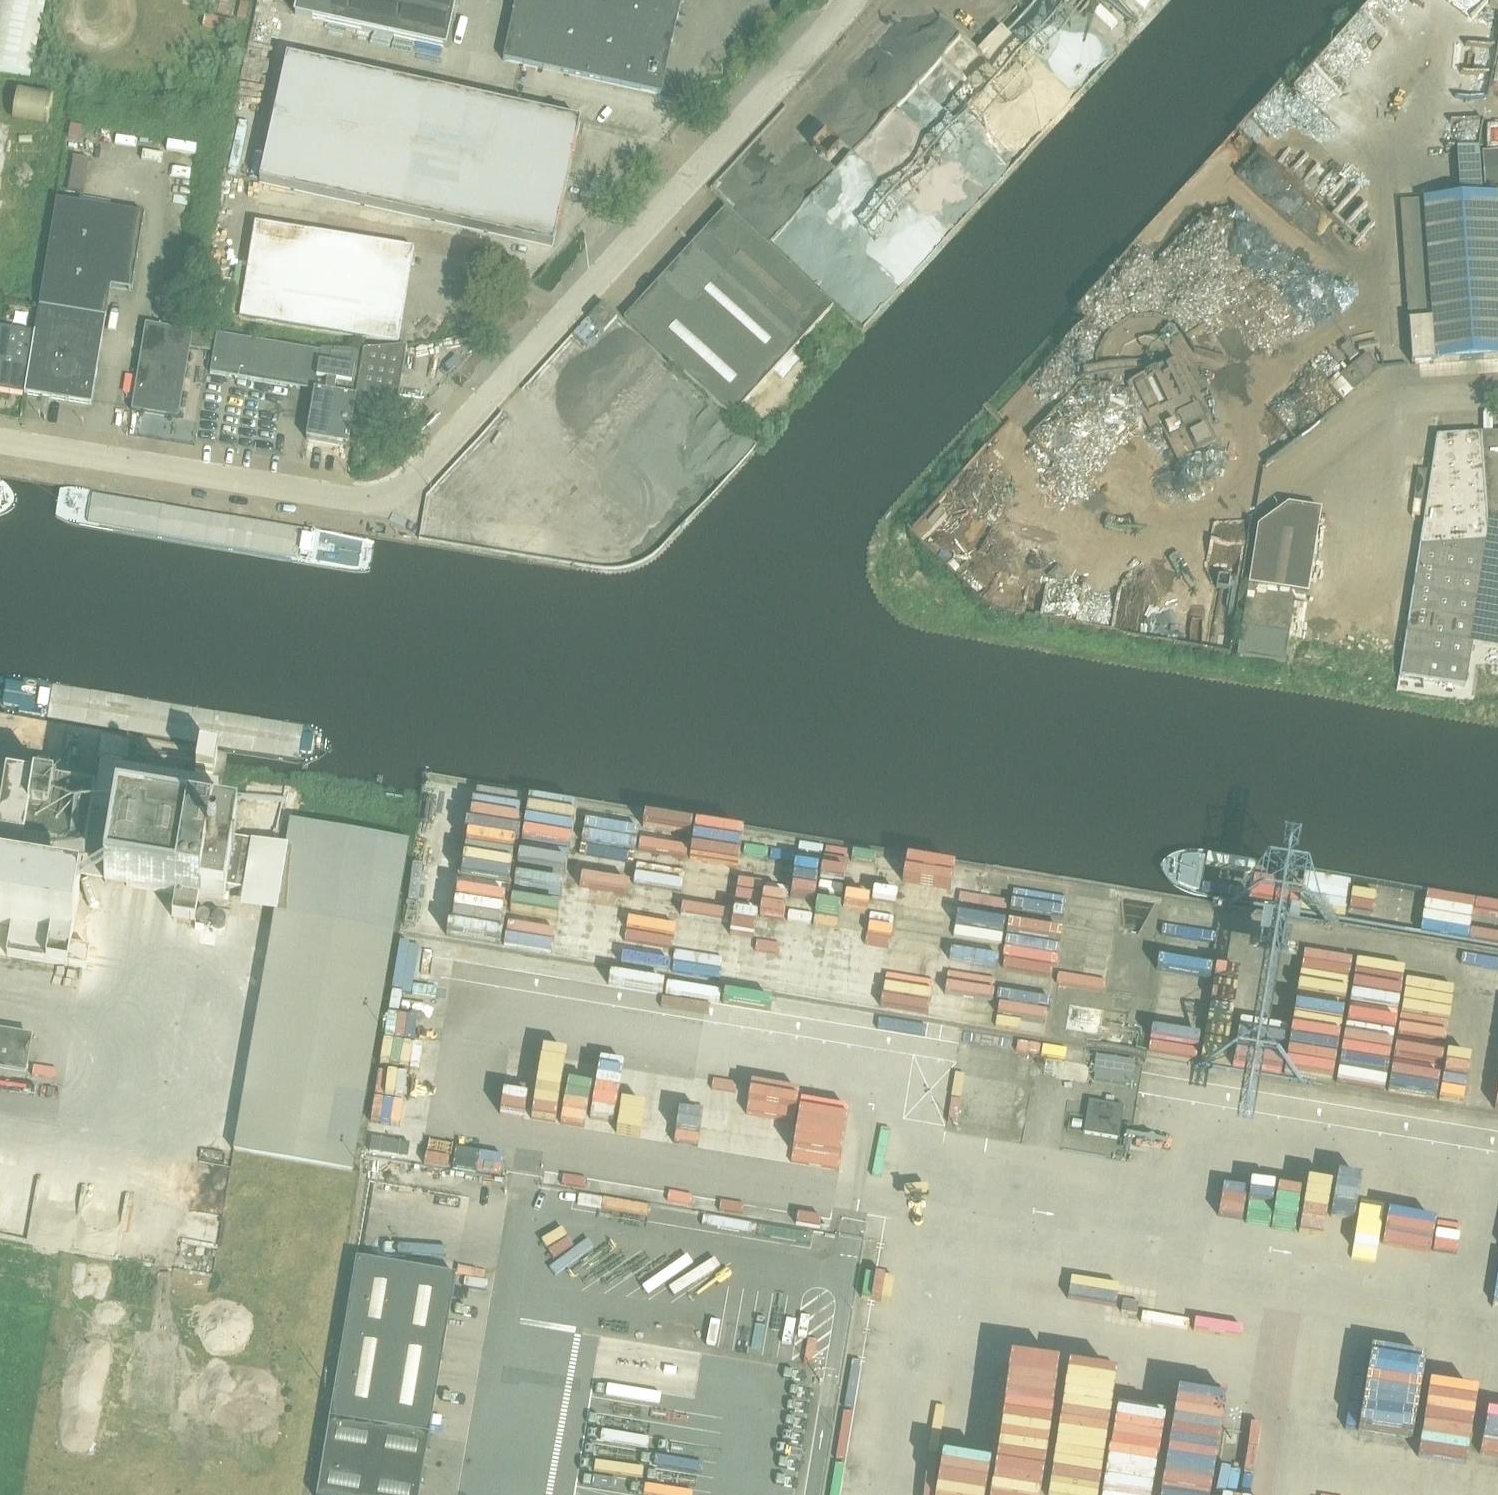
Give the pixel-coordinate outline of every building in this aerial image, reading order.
[(28,79),(45,1),(42,0),(1,0),(0,4),(0,73),(28,79)] [(296,14),(445,47),(455,0),(299,0),(296,14)] [(504,60),(660,94),(681,0),(517,0),(504,60)] [(552,247),(580,122),(287,57),(259,183),(552,247)] [(83,128),(71,125),(69,137),(80,140),(83,128)] [(1485,191),(1497,190),(1497,151),(1482,152),(1485,191)] [(61,190),(84,193),(90,159),(67,156),(61,190)] [(1497,357),(1497,215),(1497,194),(1400,201),(1411,363),(1497,357)] [(92,404),(106,317),(111,287),(133,290),(145,213),(56,199),(35,331),(25,394),(92,404)] [(692,244),(800,343),(833,306),(726,207),(692,244)] [(256,224),(240,319),(398,345),(414,250),(256,224)] [(766,380),(800,343),(692,244),(658,281),(766,380)] [(732,417),(766,380),(658,281),(624,318),(732,417)] [(146,324),(132,411),(179,419),(191,348),(210,351),(213,335),(146,324)] [(35,331),(0,326),(0,390),(25,394),(35,331)] [(247,380),(315,391),(322,352),(217,334),(210,374),(247,380)] [(364,352),(356,403),(397,410),(408,349),(364,352)] [(356,403),(364,352),(322,350),(322,352),(315,391),(307,440),(348,446),(356,403)] [(1354,390),(1378,370),(1367,356),(1342,375),(1354,390)] [(1399,676),(1466,686),(1477,610),(1488,541),(1487,541),(1486,523),(1497,523),(1497,431),(1480,433),(1460,434),(1436,436),(1402,660),(1399,676)] [(1430,472),(1418,470),(1414,499),(1426,501),(1430,472)] [(1288,506),(1257,528),(1237,656),(1284,663),(1295,593),(1308,595),(1321,511),(1288,506)] [(0,811),(0,845),(83,858),(107,862),(103,882),(174,894),(170,917),(193,920),(197,899),(222,903),(224,888),(241,890),(244,891),(252,842),(232,839),(235,821),(211,817),(212,811),(217,781),(213,780),(218,754),(199,751),(195,777),(101,761),(101,760),(99,760),(99,761),(93,795),(93,796),(5,781),(0,811)] [(289,822),(275,913),(235,1152),(353,1172),(393,933),(408,842),(289,822)] [(7,955),(87,968),(90,950),(71,946),(79,893),(0,880),(0,923),(12,925),(7,955)] [(26,1074),(32,1039),(0,1034),(0,1070),(26,1074)] [(1096,1055),(1092,1079),(1130,1085),(1134,1061),(1096,1055)] [(1089,1101),(1083,1133),(1119,1139),(1124,1107),(1089,1101)] [(317,1494),(420,1494),(456,1276),(356,1259),(317,1494)] [(1123,1300),(1121,1312),(1137,1315),(1139,1303),(1123,1300)]
